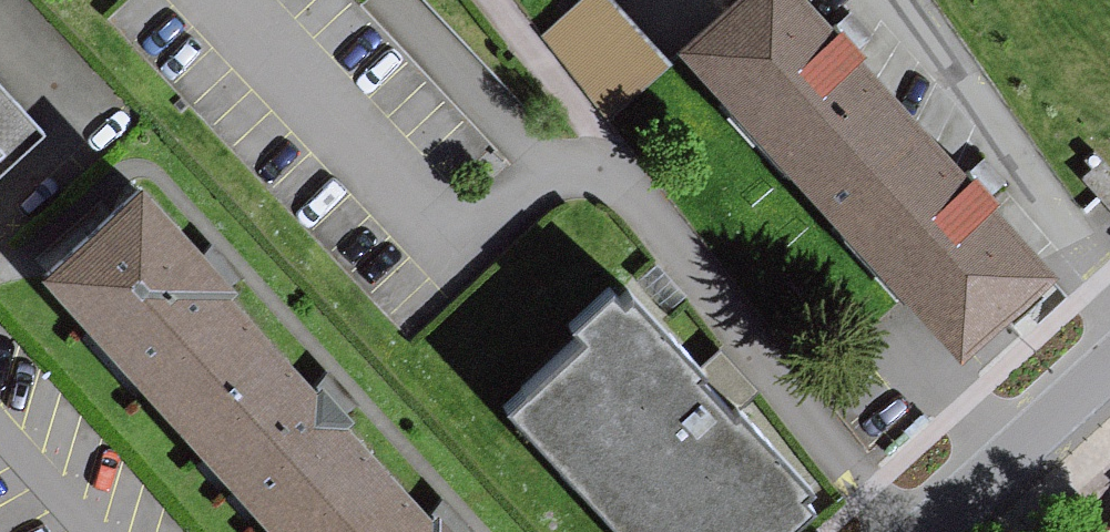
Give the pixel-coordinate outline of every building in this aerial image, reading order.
[(674,52),(625,0),(571,0),(539,29),(613,108),(674,52)] [(969,371),(1007,337),(998,327),(1058,273),(996,204),(1004,198),(982,174),(974,181),(867,62),(875,55),(851,27),(839,37),(806,0),(743,0),(684,52),(969,371)] [(43,134),(0,86),(0,172),(43,134)] [(44,272),(275,531),(465,531),(444,508),(431,520),(350,428),(362,418),(317,368),(308,376),(235,295),(244,287),(149,180),(44,272)] [(618,531),(800,531),(814,519),(803,507),(813,498),(640,305),(630,314),(614,296),(574,332),(587,346),(511,414),(618,531)] [(1093,531),(1109,531),(1109,517),(1093,531)]
